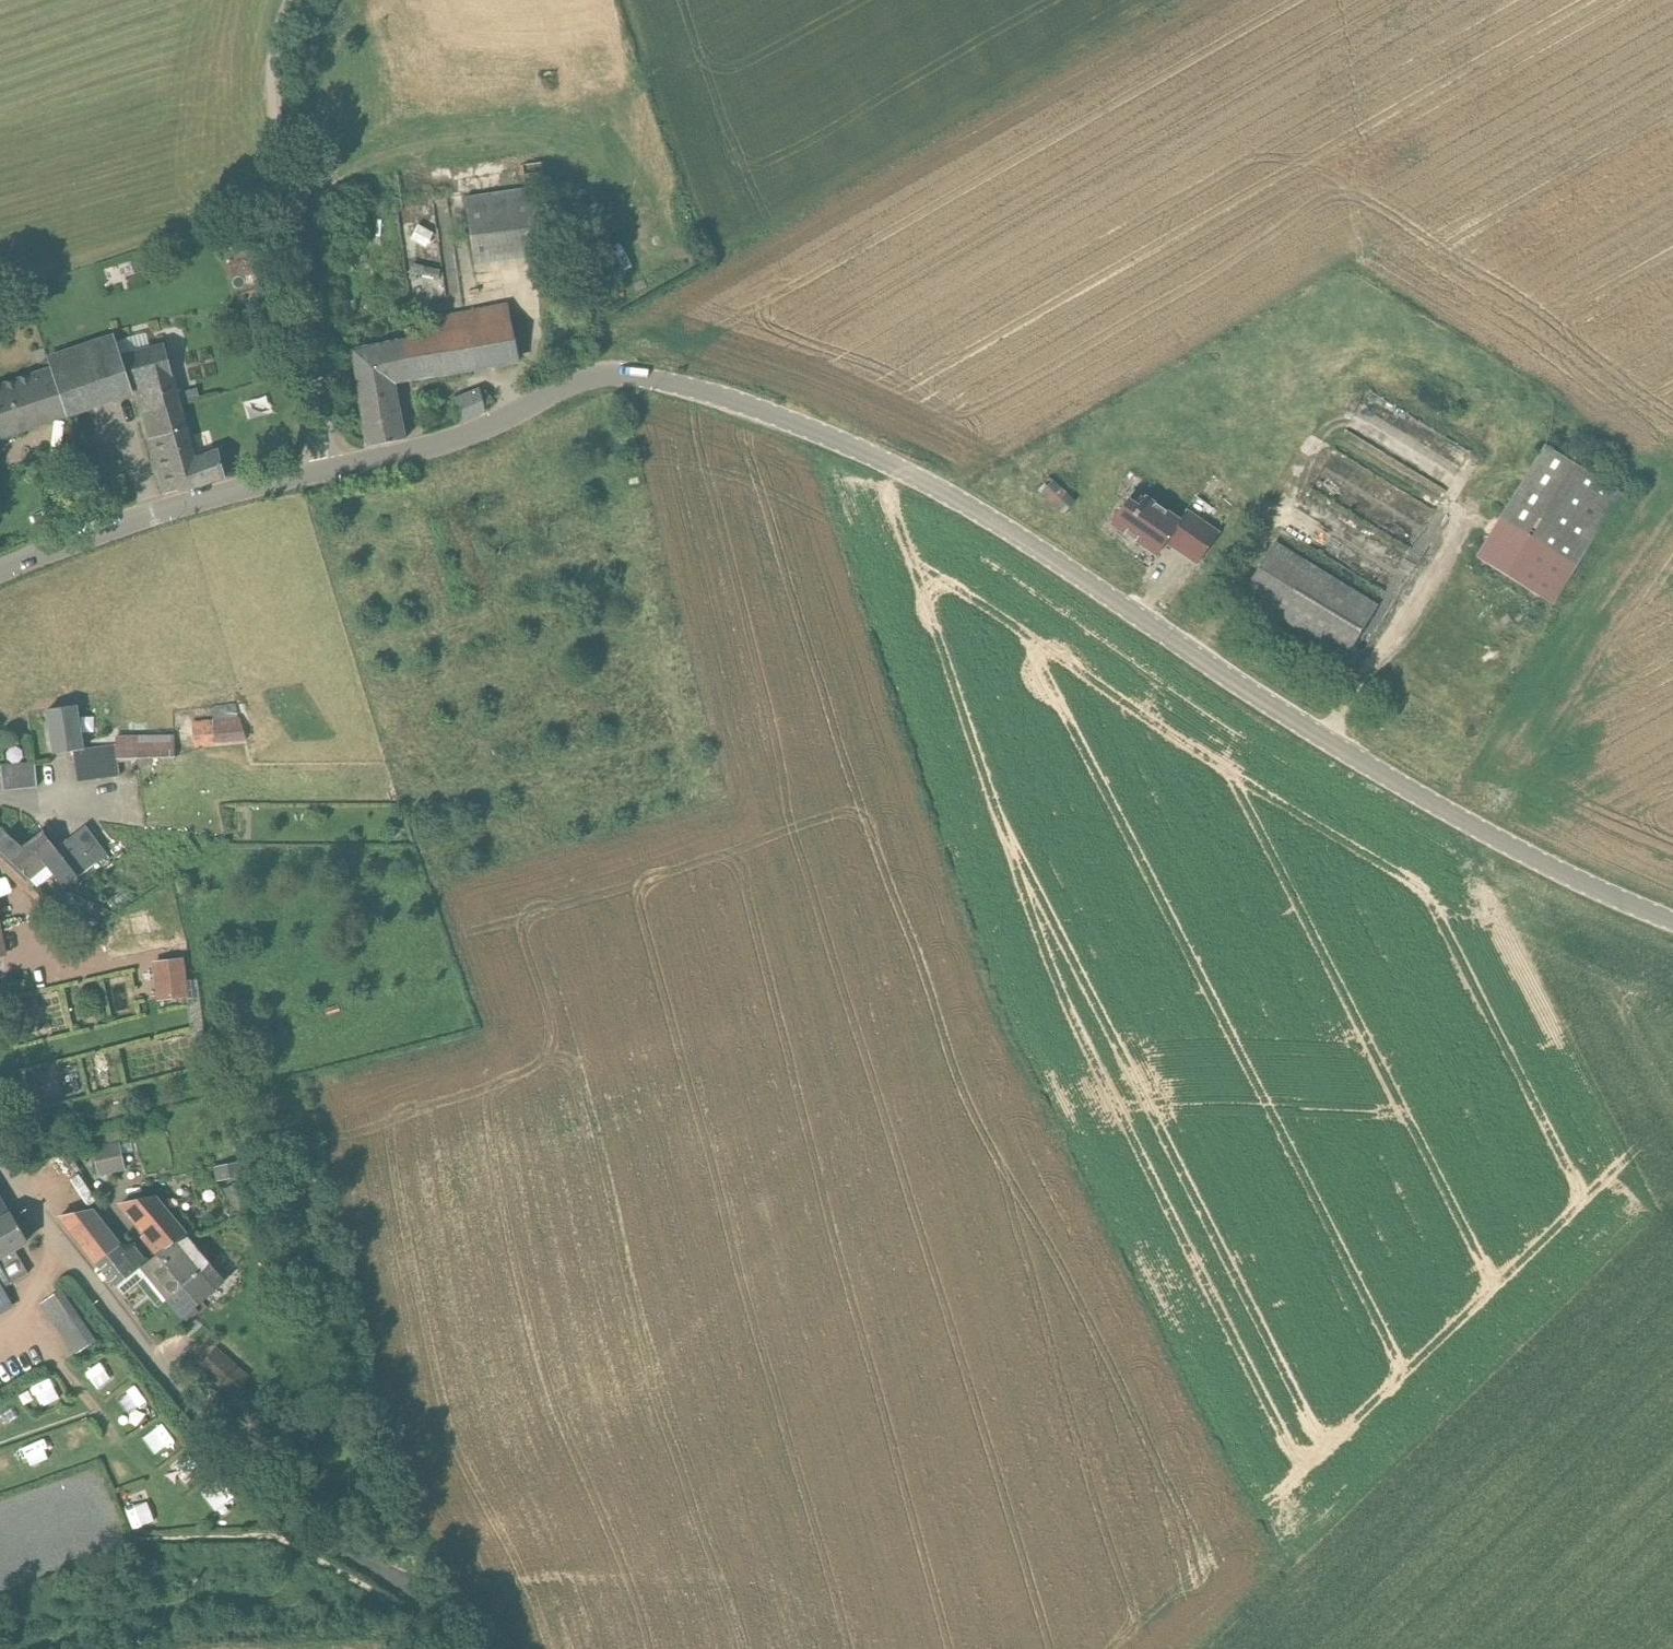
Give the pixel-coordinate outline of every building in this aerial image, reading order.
[(534,185),(469,193),(477,259),(542,251),(534,185)] [(230,261),(231,278),(253,277),(252,261),(230,261)] [(439,270),(410,263),(408,272),(437,279),(439,270)] [(428,335),(403,339),(411,380),(519,360),(516,347),(512,322),(508,303),(426,318),(427,325),(428,335)] [(269,323),(266,309),(250,312),(253,327),(269,323)] [(165,347),(120,358),(114,339),(47,360),(51,372),(65,416),(133,393),(131,389),(137,387),(145,414),(179,406),(165,347)] [(353,349),(359,391),(367,447),(405,440),(394,383),(411,380),(403,339),(395,340),(353,349)] [(65,416),(51,372),(0,387),(0,434),(1,437),(65,416)] [(198,388),(179,393),(181,401),(200,397),(198,388)] [(453,404),(457,425),(486,412),(480,391),(453,404)] [(193,460),(185,426),(179,406),(145,414),(152,441),(166,494),(199,485),(225,477),(220,459),(218,451),(193,460)] [(1551,604),(1563,586),(1620,493),(1546,447),(1477,558),(1551,604)] [(1050,478),(1039,490),(1063,513),(1074,502),(1050,478)] [(1219,533),(1186,511),(1180,520),(1145,497),(1139,506),(1128,499),(1111,524),(1157,556),(1166,543),(1198,564),(1219,533)] [(1344,657),(1376,605),(1276,543),(1244,596),(1344,657)] [(116,745),(82,749),(75,706),(47,711),(54,755),(73,752),(77,782),(119,777),(117,763),(137,762),(137,759),(175,758),(174,735),(116,736),(116,745)] [(192,721),(193,746),(215,745),(215,743),(246,741),(240,717),(237,717),(215,719),(192,721)] [(38,787),(35,763),(1,767),(3,789),(5,791),(38,787)] [(65,888),(107,854),(85,826),(56,849),(42,832),(29,842),(49,864),(47,866),(65,888)] [(29,842),(22,848),(0,828),(0,857),(28,883),(29,881),(47,866),(49,864),(29,842)] [(25,890),(51,915),(58,908),(33,885),(29,881),(28,883),(0,857),(0,867),(25,890)] [(188,1006),(187,998),(189,998),(184,958),(153,962),(157,1001),(178,999),(179,1006),(188,1006)] [(119,1142),(91,1148),(98,1177),(126,1171),(119,1142)] [(321,1159),(319,1150),(309,1152),(311,1161),(321,1159)] [(237,1162),(213,1167),(216,1182),(240,1177),(237,1162)] [(242,1180),(223,1190),(234,1212),(253,1203),(242,1180)] [(159,1254),(185,1236),(152,1197),(123,1203),(150,1235),(146,1238),(159,1254)] [(10,1302),(3,1289),(9,1285),(28,1274),(14,1249),(27,1241),(12,1215),(8,1217),(0,1203),(0,1308),(10,1302)] [(116,1247),(97,1223),(73,1231),(97,1262),(116,1247)] [(216,1290),(200,1271),(208,1265),(185,1236),(159,1254),(147,1263),(145,1260),(139,1265),(141,1267),(148,1275),(165,1259),(186,1283),(168,1299),(183,1317),(216,1290)] [(139,1265),(145,1260),(132,1244),(116,1247),(97,1262),(116,1288),(141,1267),(139,1265)] [(148,1275),(168,1299),(186,1283),(165,1259),(148,1275)] [(42,1303),(76,1353),(94,1341),(59,1291),(42,1303)] [(246,1378),(214,1351),(201,1366),(233,1393),(246,1378)] [(92,1369),(100,1387),(118,1379),(109,1361),(92,1369)] [(43,1408),(63,1399),(52,1377),(33,1386),(43,1408)] [(31,1464),(50,1458),(43,1438),(25,1444),(31,1464)] [(222,1475),(204,1490),(223,1514),(242,1499),(222,1475)] [(151,1498),(129,1507),(138,1529),(160,1520),(151,1498)]
